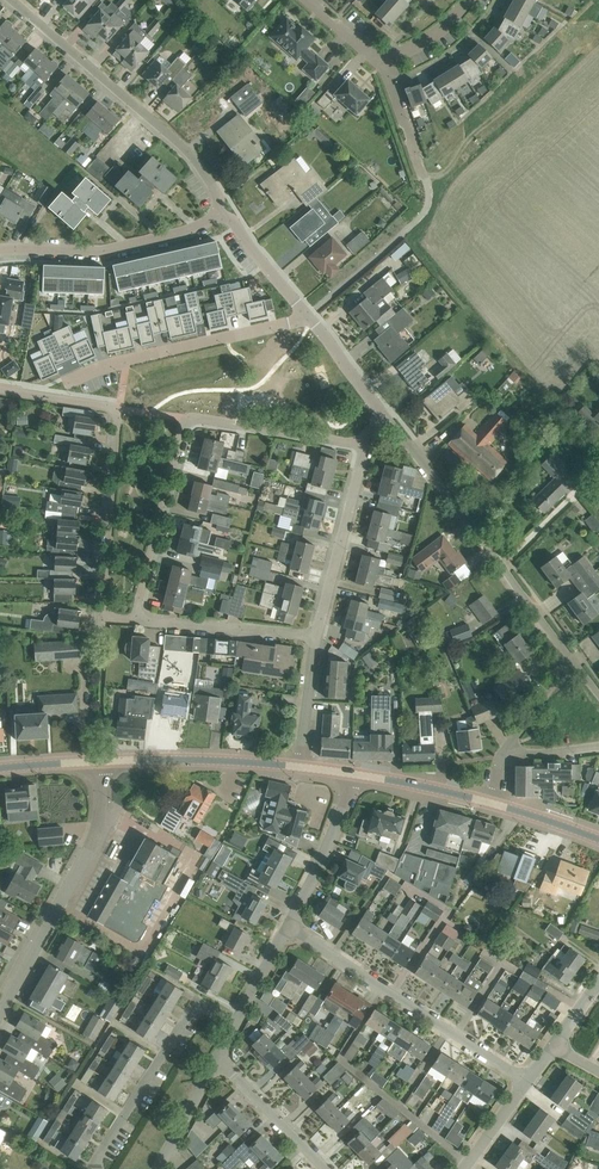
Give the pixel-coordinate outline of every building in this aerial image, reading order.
[(64,5),(79,18),(91,4),(94,6),(99,0),(69,0),(64,5)] [(248,11),(255,2),(254,1),(255,0),(235,0),(248,11)] [(386,3),(399,15),(409,4),(408,3),(404,0),(388,0),(386,3)] [(528,13),(534,1),(535,1),(533,0),(513,0),(511,4),(528,13)] [(116,6),(119,9),(122,11),(125,7),(127,5),(121,1),(116,6)] [(105,15),(107,12),(107,7),(102,2),(96,10),(98,12),(84,29),(94,38),(98,33),(110,19),(105,15)] [(399,15),(386,3),(376,15),(389,27),(399,15)] [(505,18),(505,17),(521,26),(521,25),(528,13),(511,4),(504,17),(505,18)] [(119,9),(110,19),(98,33),(107,41),(123,24),(126,26),(130,22),(129,19),(131,16),(131,12),(125,7),(122,11),(119,9)] [(565,13),(570,16),(574,10),(569,7),(565,13)] [(551,21),(556,24),(560,18),(555,15),(551,21)] [(505,17),(505,18),(498,30),(506,38),(508,36),(514,40),(522,26),(521,25),(521,26),(505,17)] [(304,69),(316,80),(329,66),(316,55),(315,56),(306,48),(315,39),(298,24),(296,26),(287,18),(273,34),(288,48),(286,50),(297,59),(300,55),(309,63),(304,69)] [(150,26),(156,31),(161,26),(155,21),(150,26)] [(0,27),(0,50),(16,31),(12,28),(12,27),(12,25),(8,22),(6,22),(5,22),(0,27)] [(117,50),(113,54),(122,62),(140,43),(144,39),(138,34),(140,27),(135,22),(126,33),(129,36),(117,49),(117,50)] [(148,34),(151,37),(156,31),(150,26),(145,32),(148,34)] [(509,40),(506,38),(498,30),(494,27),(484,39),(498,51),(509,40)] [(539,33),(544,36),(547,30),(542,27),(539,33)] [(3,78),(15,64),(10,60),(15,54),(16,54),(27,41),(16,31),(0,50),(0,68),(6,73),(2,78),(3,78)] [(542,38),(536,34),(533,40),(539,44),(542,38)] [(192,47),(197,52),(203,46),(197,41),(192,47)] [(140,43),(122,62),(122,63),(132,71),(149,52),(140,43)] [(468,55),(471,58),(479,66),(481,68),(492,57),(479,44),(468,55)] [(197,52),(203,57),(208,51),(203,46),(197,52)] [(26,73),(21,79),(25,83),(47,58),(36,48),(24,61),(31,67),(26,73)] [(505,59),(515,68),(521,61),(520,60),(511,52),(505,59)] [(171,73),(175,77),(187,63),(178,56),(171,64),(161,55),(156,60),(143,75),(158,88),(171,73)] [(51,61),(47,58),(25,83),(31,87),(35,82),(39,85),(41,86),(46,80),(47,80),(58,67),(57,67),(58,66),(58,64),(54,61),(52,61),(51,61)] [(459,65),(459,66),(468,81),(468,82),(481,74),(477,68),(479,66),(471,58),(459,65)] [(15,64),(3,78),(8,82),(12,78),(21,69),(15,64)] [(446,72),(456,88),(468,81),(459,66),(459,65),(459,64),(446,72)] [(497,71),(502,76),(506,72),(501,67),(497,71)] [(192,75),(184,69),(160,98),(179,113),(192,98),(181,88),(192,75)] [(434,81),(444,96),(456,88),(446,72),(433,80),(434,81)] [(57,109),(78,84),(67,75),(50,94),(54,97),(39,114),(47,120),(57,109)] [(369,99),(348,80),(335,95),(329,90),(318,102),(325,109),(333,100),(336,103),(339,99),(356,115),(369,99)] [(434,81),(422,88),(426,99),(428,99),(432,105),(445,97),(444,96),(434,81)] [(74,111),(89,94),(78,84),(57,109),(53,113),(60,119),(69,107),(74,111)] [(231,97),(246,116),(259,105),(252,96),(255,93),(247,84),(231,97)] [(427,102),(426,99),(422,88),(420,84),(406,89),(412,107),(427,102)] [(24,104),(30,109),(46,91),(41,86),(39,85),(24,104)] [(487,90),(484,85),(478,89),(481,94),(487,90)] [(216,95),(188,117),(195,125),(197,123),(201,128),(227,107),(227,106),(230,103),(225,98),(220,92),(216,95)] [(291,104),(281,95),(274,102),(284,112),(291,104)] [(477,100),(474,95),(468,99),(471,104),(477,100)] [(98,101),(86,115),(92,121),(88,126),(93,130),(109,111),(98,101)] [(465,111),(462,107),(456,110),(459,115),(465,111)] [(88,135),(95,141),(100,136),(98,134),(102,128),(109,134),(120,120),(109,111),(88,135)] [(240,115),(222,129),(235,145),(231,148),(245,164),(262,150),(265,154),(272,148),(264,138),(257,144),(249,134),(253,131),(240,115)] [(416,117),(419,124),(425,122),(422,115),(416,117)] [(456,124),(453,119),(447,123),(450,128),(456,124)] [(316,123),(304,133),(310,139),(314,136),(316,134),(330,147),(336,141),(316,123)] [(66,143),(59,137),(55,143),(70,155),(80,145),(71,138),(66,143)] [(83,156),(79,161),(82,164),(86,168),(93,161),(85,154),(83,156)] [(86,169),(101,182),(105,177),(111,169),(97,157),(86,169)] [(169,183),(171,185),(177,179),(153,157),(147,164),(149,166),(142,174),(144,175),(155,185),(162,191),(169,183)] [(306,175),(294,159),(275,174),(266,181),(271,188),(266,192),(267,194),(268,193),(278,205),(288,197),(282,190),(290,183),(294,189),(293,190),(295,192),(296,191),(307,205),(327,190),(312,170),(306,175)] [(105,177),(116,186),(122,180),(124,182),(127,178),(113,167),(111,169),(105,177)] [(127,178),(124,182),(122,180),(116,186),(138,205),(145,197),(147,199),(153,193),(150,190),(155,185),(144,175),(139,180),(131,173),(127,178)] [(110,200),(101,192),(86,179),(81,184),(83,186),(76,195),(78,196),(73,202),(65,195),(58,203),(55,201),(50,207),(72,227),(79,218),(81,220),(86,214),(84,211),(88,206),(95,212),(102,204),(105,206),(110,200)] [(33,198),(43,204),(52,190),(42,184),(33,198)] [(0,206),(0,207),(1,208),(0,209),(0,213),(16,223),(20,216),(27,221),(36,206),(6,189),(0,199),(0,206)] [(290,227),(302,242),(317,229),(323,236),(338,223),(326,209),(319,215),(313,208),(290,227)] [(346,245),(355,254),(370,241),(362,231),(346,245)] [(347,254),(333,238),(320,248),(323,251),(320,254),(320,253),(312,260),(324,274),(326,271),(331,277),(339,270),(335,264),(347,254)] [(207,272),(222,268),(216,241),(201,244),(207,272)] [(390,254),(394,260),(410,248),(406,242),(390,254)] [(193,275),(207,272),(201,244),(186,248),(193,275)] [(178,278),(193,275),(186,248),(172,251),(178,278)] [(157,255),(163,281),(178,278),(172,251),(157,255)] [(142,258),(149,285),(163,281),(157,255),(142,258)] [(134,288),(149,285),(142,258),(128,261),(134,288)] [(112,265),(119,292),(134,288),(128,261),(112,265)] [(44,265),(43,292),(59,293),(59,265),(44,265)] [(59,265),(59,293),(73,294),(74,266),(59,265)] [(88,294),(89,266),(74,266),(73,294),(88,294)] [(105,267),(89,266),(88,294),(104,295),(105,267)] [(406,269),(399,273),(404,282),(412,277),(406,269)] [(388,319),(389,319),(396,313),(383,298),(393,290),(383,277),(363,293),(367,298),(351,312),(357,319),(356,320),(364,330),(376,320),(380,325),(388,319)] [(9,324),(13,299),(19,300),(20,291),(23,291),(24,282),(8,279),(7,289),(8,289),(6,297),(0,296),(0,323),(9,324)] [(218,310),(206,313),(210,330),(229,325),(227,317),(237,315),(232,291),(230,283),(220,285),(222,293),(214,295),(218,310)] [(249,287),(232,291),(237,315),(248,312),(250,320),(268,316),(267,311),(274,309),(272,299),(265,300),(265,299),(253,302),(249,287)] [(189,312),(179,314),(184,336),(198,333),(196,324),(204,322),(196,291),(184,294),(189,312)] [(175,296),(165,298),(167,306),(176,304),(175,296)] [(162,304),(155,305),(161,332),(169,331),(171,339),(184,336),(179,314),(167,317),(163,303),(162,304)] [(138,324),(137,324),(140,337),(142,345),(156,342),(154,334),(161,332),(155,305),(148,307),(147,307),(150,321),(138,324)] [(396,313),(389,319),(393,324),(374,340),(379,345),(380,345),(381,346),(380,348),(391,362),(410,347),(399,333),(413,321),(403,308),(396,313)] [(129,326),(116,329),(121,350),(135,347),(133,339),(140,337),(137,324),(138,324),(135,310),(134,310),(127,312),(126,312),(129,326)] [(100,313),(91,315),(98,347),(106,345),(108,353),(121,350),(116,329),(104,332),(100,313)] [(54,332),(63,328),(63,316),(55,315),(54,332)] [(69,325),(53,332),(66,361),(76,356),(79,364),(96,356),(88,338),(77,343),(69,325)] [(51,329),(44,332),(46,337),(53,334),(51,329)] [(44,357),(33,362),(42,380),(59,373),(56,365),(66,361),(53,332),(53,333),(53,334),(46,337),(37,341),(44,357)] [(474,359),(479,364),(488,356),(482,350),(474,359)] [(397,367),(407,379),(408,378),(409,381),(408,382),(414,390),(427,379),(420,370),(426,365),(415,352),(397,367)] [(433,373),(438,379),(456,364),(447,353),(438,361),(443,366),(433,373)] [(7,377),(19,369),(14,360),(1,368),(7,377)] [(514,371),(508,377),(514,382),(516,384),(521,378),(514,371)] [(474,400),(466,390),(458,397),(453,390),(459,385),(452,376),(423,400),(439,419),(441,418),(442,419),(443,418),(442,417),(456,405),(461,411),(474,400)] [(543,407),(549,413),(554,407),(548,401),(547,402),(545,401),(541,404),(543,406),(543,407)] [(575,415),(588,427),(595,420),(590,415),(592,413),(584,406),(575,415)] [(94,419),(95,411),(64,407),(62,416),(75,418),(74,427),(69,426),(68,432),(96,437),(96,433),(95,433),(97,419),(94,419)] [(471,463),(491,481),(508,462),(489,445),(508,424),(496,412),(475,434),(465,425),(448,443),(470,463),(471,463)] [(54,442),(71,445),(69,454),(65,453),(63,461),(91,466),(90,463),(90,462),(92,448),(89,448),(90,441),(55,434),(54,442)] [(583,442),(575,434),(570,439),(578,447),(583,442)] [(206,439),(202,453),(220,458),(220,457),(223,443),(206,439)] [(236,452),(229,450),(227,459),(243,463),(246,452),(236,449),(236,452)] [(297,452),(293,464),(333,474),(337,460),(334,460),(336,451),(329,449),(327,458),(320,456),(318,462),(308,460),(310,455),(297,452)] [(202,453),(199,467),(217,472),(218,467),(236,472),(237,471),(241,472),(248,474),(250,465),(243,464),(244,463),(243,463),(227,459),(220,457),(220,458),(202,453)] [(560,468),(549,457),(541,465),(552,476),(560,468)] [(267,468),(276,470),(278,461),(269,459),(267,468)] [(306,490),(323,495),(325,488),(329,489),(333,474),(293,464),(290,478),(301,481),(302,477),(306,478),(307,477),(312,478),(311,483),(308,483),(306,490)] [(382,480),(412,487),(415,477),(402,474),(403,469),(386,465),(382,480)] [(58,489),(81,492),(82,485),(85,486),(87,474),(88,474),(90,471),(62,466),(59,485),(58,489)] [(254,471),(250,485),(261,487),(264,473),(254,471)] [(533,500),(544,512),(567,490),(555,478),(533,500)] [(195,481),(192,496),(228,505),(230,496),(218,492),(217,495),(210,494),(212,487),(246,496),(248,489),(239,486),(240,485),(214,479),(212,486),(195,481)] [(381,503),(400,507),(403,499),(396,497),(397,492),(424,499),(426,491),(412,487),(382,480),(378,494),(383,495),(381,503)] [(46,510),(77,514),(78,507),(82,507),(83,496),(84,496),(86,492),(81,492),(58,489),(57,495),(51,494),(50,501),(48,501),(46,510)] [(282,506),(285,507),(322,517),(326,502),(322,501),(323,495),(306,490),(304,498),(302,497),(300,502),(284,497),(282,506)] [(192,496),(188,510),(205,514),(207,509),(226,514),(228,505),(192,496)] [(267,503),(266,510),(274,512),(276,505),(267,503)] [(374,510),(371,524),(388,528),(391,515),(398,517),(400,507),(381,503),(379,511),(374,510)] [(322,517),(285,507),(283,515),(293,518),(290,530),(292,530),(291,531),(313,537),(315,530),(318,531),(322,517)] [(53,533),(81,536),(80,533),(79,533),(80,521),(77,521),(77,514),(46,510),(62,512),(62,520),(59,519),(58,528),(53,527),(53,533)] [(598,528),(598,522),(593,513),(585,519),(593,531),(598,528)] [(217,524),(230,527),(232,518),(213,514),(211,523),(217,524)] [(0,527),(14,530),(15,524),(10,523),(11,517),(3,515),(0,527)] [(185,524),(181,538),(208,544),(211,531),(185,524)] [(217,524),(216,530),(228,533),(229,532),(230,527),(217,524)] [(371,524),(367,538),(369,539),(367,547),(387,552),(389,543),(384,542),(386,536),(400,540),(400,543),(411,546),(411,543),(412,543),(414,535),(388,528),(371,524)] [(271,535),(283,538),(285,531),(273,528),(271,535)] [(48,537),(47,550),(51,551),(51,556),(59,556),(74,557),(74,550),(78,550),(79,539),(81,536),(53,533),(52,538),(48,537)] [(214,546),(215,546),(229,549),(231,541),(217,537),(214,546)] [(413,559),(423,572),(440,559),(451,573),(464,563),(463,562),(465,560),(458,552),(456,553),(451,545),(449,547),(441,537),(413,559)] [(181,538),(178,552),(195,557),(196,550),(213,554),(215,546),(214,546),(208,544),(181,538)] [(282,542),(279,551),(311,559),(315,545),(297,540),(295,549),(288,548),(289,544),(282,542)] [(279,551),(277,560),(285,562),(286,559),(292,561),(290,569),(307,573),(311,559),(279,551)] [(363,554),(359,568),(391,576),(393,571),(385,569),(385,568),(378,566),(380,559),(363,554)] [(387,562),(401,566),(403,558),(389,554),(387,562)] [(200,565),(202,566),(228,573),(230,573),(233,564),(224,562),(224,560),(203,555),(200,565)] [(50,570),(50,579),(73,579),(73,572),(76,572),(77,560),(78,560),(79,557),(74,557),(59,556),(51,556),(51,562),(55,562),(55,570),(50,570)] [(577,571),(583,579),(594,571),(584,556),(566,570),(556,556),(541,567),(556,587),(577,571)] [(254,557),(251,566),(270,571),(272,562),(254,557)] [(174,566),(170,580),(206,589),(209,578),(226,582),(228,573),(202,566),(200,575),(200,577),(191,575),(192,571),(174,566)] [(251,566),(249,575),(268,580),(270,571),(251,566)] [(359,568),(356,583),(373,587),(374,581),(392,585),(394,578),(391,577),(391,576),(359,568)] [(589,587),(568,603),(584,624),(598,614),(587,599),(598,590),(598,577),(594,571),(583,579),(589,587)] [(444,583),(449,591),(461,582),(455,575),(444,583)] [(50,579),(50,585),(54,585),(54,602),(72,601),(73,594),(76,594),(76,582),(77,582),(78,579),(73,579),(50,579)] [(169,595),(166,609),(182,613),(185,600),(194,602),(195,596),(204,599),(206,589),(170,580),(167,594),(169,595)] [(266,582),(263,591),(300,601),(304,587),(287,582),(285,587),(266,582)] [(237,584),(235,592),(243,595),(246,587),(237,584)] [(395,592),(395,591),(381,588),(379,597),(393,600),(405,603),(407,595),(395,592)] [(263,591),(259,606),(272,609),(274,604),(280,606),(276,620),(291,624),(294,615),(296,615),(300,601),(263,591)] [(233,596),(221,593),(220,599),(222,600),(220,612),(229,614),(233,596)] [(470,605),(479,617),(478,617),(483,624),(497,613),(483,595),(470,605)] [(232,606),(239,608),(242,598),(234,596),(232,606)] [(351,599),(348,613),(382,622),(384,614),(367,610),(369,603),(351,599)] [(377,607),(402,613),(404,605),(380,599),(377,607)] [(81,614),(83,611),(55,607),(54,613),(52,612),(49,613),(46,616),(44,618),(44,621),(31,619),(30,629),(67,634),(68,627),(79,628),(80,614),(81,614)] [(348,613),(344,628),(348,629),(346,637),(363,641),(365,633),(369,634),(371,627),(380,629),(382,622),(348,613)] [(446,635),(442,637),(445,646),(472,636),(468,624),(445,632),(446,635)] [(496,633),(493,635),(502,646),(505,644),(513,655),(505,661),(514,673),(494,688),(507,706),(532,687),(519,669),(519,670),(514,664),(532,652),(519,634),(515,637),(506,625),(497,632),(496,633)] [(147,658),(149,638),(142,638),(142,636),(135,635),(135,637),(134,637),(133,638),(130,640),(127,642),(125,646),(125,650),(126,653),(128,656),(132,658),(132,660),(139,661),(139,667),(139,676),(153,677),(158,659),(147,658)] [(165,635),(164,650),(200,653),(207,654),(208,638),(202,638),(165,635)] [(208,638),(207,654),(236,656),(239,641),(208,638)] [(81,658),(80,640),(34,643),(36,661),(81,658)] [(236,656),(240,657),(244,658),(242,670),(282,676),(282,672),(291,674),(293,662),(288,661),(291,646),(275,644),(275,646),(239,641),(236,656)] [(353,659),(358,651),(343,641),(338,649),(353,659)] [(371,652),(363,656),(368,667),(376,663),(371,652)] [(325,697),(344,698),(347,661),(328,660),(325,697)] [(223,667),(222,679),(231,681),(233,668),(223,667)] [(194,687),(192,706),(197,707),(195,717),(212,719),(213,716),(217,717),(216,720),(216,722),(217,722),(217,717),(219,706),(220,699),(222,699),(224,690),(212,688),(213,681),(196,678),(194,687)] [(469,699),(481,693),(475,678),(462,683),(469,699)] [(138,680),(136,690),(146,692),(148,682),(138,680)] [(163,706),(162,706),(162,708),(163,708),(162,714),(172,716),(172,713),(185,715),(188,694),(180,693),(180,696),(172,695),(171,696),(168,696),(169,694),(165,694),(163,706)] [(253,695),(241,693),(238,693),(235,712),(233,712),(232,722),(234,722),(233,734),(257,737),(260,716),(250,714),(253,695)] [(78,711),(77,699),(77,694),(39,696),(40,714),(37,714),(36,710),(29,711),(29,714),(15,715),(17,739),(48,737),(47,714),(78,711)] [(118,715),(116,736),(145,740),(147,719),(153,720),(155,697),(133,695),(133,698),(121,697),(119,715),(118,715)] [(372,695),(371,736),(371,759),(392,760),(393,742),(392,742),(392,717),(390,716),(390,705),(391,695),(379,695),(372,695)] [(443,710),(439,697),(415,698),(416,712),(419,712),(421,744),(409,745),(409,742),(402,742),(403,744),(402,744),(403,763),(432,761),(432,762),(435,758),(434,743),(433,743),(432,711),(443,710)] [(474,752),(478,751),(479,749),(481,749),(478,724),(498,715),(492,698),(471,707),(474,715),(467,719),(468,729),(457,730),(460,752),(473,750),(474,752)] [(340,715),(336,714),(324,713),(322,737),(320,756),(349,759),(351,740),(338,739),(340,715)] [(354,742),(353,742),(353,759),(371,759),(371,736),(370,742),(368,742),(354,742)] [(516,766),(516,796),(539,796),(539,788),(543,788),(543,799),(550,801),(554,802),(554,803),(555,803),(558,795),(553,787),(553,781),(570,781),(570,763),(560,763),(548,762),(548,763),(533,763),(533,766),(516,766)] [(268,817),(260,822),(264,828),(277,832),(277,833),(299,838),(307,811),(287,806),(292,786),(269,781),(266,792),(265,797),(271,798),(265,802),(265,803),(270,812),(268,817)] [(23,788),(6,789),(8,811),(9,811),(9,820),(22,819),(21,810),(38,809),(36,784),(22,786),(23,788)] [(201,788),(194,784),(190,790),(189,789),(185,795),(187,796),(183,802),(182,804),(183,805),(180,811),(172,806),(161,825),(170,830),(180,812),(185,816),(186,815),(199,822),(215,794),(204,788),(203,790),(201,789),(202,788),(201,787),(201,788)] [(593,801),(590,800),(587,807),(590,808),(589,809),(598,813),(598,786),(593,801)] [(400,834),(405,818),(394,814),(393,812),(394,809),(388,807),(387,810),(384,811),(374,808),(369,822),(364,820),(359,835),(367,837),(368,834),(369,834),(369,832),(397,840),(399,833),(400,834)] [(433,830),(429,844),(438,846),(438,847),(440,848),(451,851),(461,854),(462,848),(464,849),(467,839),(470,839),(476,820),(471,819),(471,818),(456,814),(439,809),(433,829),(433,830)] [(476,820),(470,839),(467,839),(464,849),(479,853),(482,841),(490,844),(496,825),(476,820)] [(38,829),(40,845),(64,843),(62,827),(38,829)] [(196,840),(209,848),(214,839),(201,831),(196,840)] [(229,844),(242,850),(248,839),(235,832),(229,844)] [(113,873),(112,875),(89,916),(132,941),(133,941),(135,942),(136,942),(137,941),(138,941),(139,940),(140,939),(141,939),(151,920),(145,917),(156,898),(160,901),(168,886),(164,884),(179,857),(167,850),(145,837),(131,862),(130,864),(129,865),(130,866),(123,879),(113,873)] [(273,853),(267,863),(284,872),(291,857),(277,850),(281,843),(269,837),(263,848),(273,853)] [(497,854),(486,869),(495,873),(496,870),(514,876),(513,878),(516,879),(513,887),(525,892),(530,884),(526,883),(535,858),(518,851),(516,855),(505,850),(503,856),(497,854)] [(375,864),(388,869),(393,871),(400,859),(379,851),(375,862),(375,864)] [(395,872),(394,874),(405,880),(406,881),(413,885),(421,857),(403,852),(400,859),(395,872)] [(43,865),(32,859),(22,853),(17,862),(25,866),(21,874),(17,872),(7,889),(31,903),(41,886),(32,881),(34,878),(30,876),(33,871),(38,874),(43,865)] [(223,866),(226,860),(217,855),(213,861),(223,866)] [(341,866),(338,873),(339,873),(338,876),(346,879),(345,883),(345,884),(344,884),(344,885),(344,886),(345,886),(345,887),(345,888),(346,889),(346,890),(347,890),(348,891),(349,891),(350,891),(351,891),(352,891),(353,890),(354,890),(355,889),(355,888),(356,888),(357,884),(358,885),(361,878),(367,880),(370,874),(372,875),(377,865),(375,864),(375,862),(362,855),(358,864),(346,859),(343,867),(341,866)] [(464,881),(472,886),(490,862),(482,856),(464,881)] [(421,857),(413,885),(430,895),(439,862),(432,860),(425,859),(421,857)] [(205,873),(213,878),(221,866),(213,861),(205,873)] [(284,872),(267,863),(267,864),(262,861),(256,871),(252,869),(246,880),(257,886),(261,879),(275,887),(284,872)] [(439,862),(430,895),(444,904),(446,903),(456,867),(439,862)] [(580,892),(583,883),(587,872),(561,862),(556,877),(547,874),(548,872),(547,872),(541,888),(556,893),(559,884),(580,892)] [(244,881),(222,869),(218,877),(222,880),(220,883),(237,893),(233,900),(239,906),(233,917),(239,921),(242,916),(249,919),(249,920),(251,922),(252,921),(256,923),(267,902),(251,894),(255,888),(257,889),(257,888),(243,881),(244,881)] [(383,888),(395,895),(402,885),(390,877),(383,888)] [(185,896),(193,880),(189,878),(181,894),(185,896)] [(575,899),(577,891),(559,887),(557,894),(575,899)] [(348,908),(329,896),(324,903),(326,905),(319,915),(336,926),(348,908)] [(402,912),(403,913),(411,919),(420,905),(410,899),(404,909),(402,912)] [(422,911),(436,921),(443,911),(428,901),(422,911)] [(9,912),(0,907),(0,940),(8,945),(14,934),(10,932),(13,928),(14,929),(20,917),(19,917),(19,918),(9,912)] [(352,933),(365,941),(375,925),(369,921),(374,914),(367,909),(352,933)] [(391,912),(387,919),(394,924),(399,917),(393,913),(391,912)] [(237,925),(227,920),(222,917),(218,924),(232,932),(226,944),(240,952),(249,935),(236,928),(237,925)] [(388,934),(378,949),(391,958),(401,942),(397,939),(407,923),(400,918),(399,917),(394,924),(388,934)] [(545,931),(558,940),(564,933),(550,923),(545,931)] [(456,938),(459,931),(446,924),(442,930),(456,938)] [(365,941),(378,949),(388,934),(375,925),(365,941)] [(591,928),(582,925),(579,932),(598,939),(598,931),(591,928)] [(450,947),(454,941),(454,940),(441,931),(435,941),(448,950),(450,947)] [(83,945),(77,942),(67,936),(55,956),(72,965),(75,960),(96,973),(105,959),(83,946),(83,945)] [(401,942),(391,958),(404,967),(419,945),(413,941),(412,941),(410,946),(402,941),(401,942)] [(212,964),(208,971),(225,980),(232,967),(216,958),(220,952),(204,943),(197,956),(212,964)] [(558,948),(554,955),(562,961),(575,971),(584,959),(571,949),(571,950),(564,945),(560,950),(558,948)] [(414,973),(427,982),(441,961),(428,953),(414,973)] [(449,960),(457,965),(461,958),(453,953),(449,960)] [(552,954),(541,969),(556,980),(559,977),(566,983),(575,971),(562,961),(554,955),(552,954)] [(457,965),(465,970),(469,964),(461,958),(457,965)] [(493,966),(480,958),(476,965),(489,973),(493,966)] [(291,999),(311,968),(298,959),(291,970),(288,969),(282,977),(290,982),(288,986),(285,984),(280,992),(291,999)] [(427,982),(441,990),(451,975),(438,966),(441,961),(427,982)] [(524,970),(537,977),(541,970),(528,962),(524,970)] [(63,987),(72,992),(76,984),(67,979),(69,976),(58,969),(59,968),(57,967),(56,968),(50,965),(41,981),(60,992),(63,987)] [(182,974),(168,966),(165,971),(179,980),(182,974)] [(291,999),(296,1002),(304,990),(310,994),(312,993),(315,989),(316,989),(324,976),(311,968),(291,999)] [(225,980),(208,971),(204,978),(195,974),(192,980),(201,985),(200,985),(217,994),(225,980)] [(441,990),(453,999),(464,983),(451,975),(441,990)] [(453,999),(467,1007),(482,983),(469,975),(464,983),(453,999)] [(147,976),(143,983),(148,987),(152,979),(147,976)] [(512,988),(523,995),(531,983),(520,977),(512,988)] [(160,994),(175,1004),(183,991),(168,981),(162,978),(154,990),(160,994)] [(27,1005),(44,1015),(48,1008),(50,1009),(52,1005),(61,1011),(66,1003),(57,997),(60,992),(41,981),(27,1005)] [(113,982),(106,993),(120,1001),(124,993),(116,988),(118,985),(113,982)] [(507,988),(497,982),(493,989),(503,995),(507,988)] [(143,983),(138,991),(143,994),(148,987),(143,983)] [(321,1006),(335,1015),(349,992),(335,983),(322,1004),(321,1006)] [(534,983),(527,994),(537,1001),(544,990),(534,983)] [(343,1020),(344,1018),(350,1022),(349,1023),(356,1028),(365,1013),(359,1008),(363,1002),(349,992),(335,1015),(343,1020)] [(542,1001),(554,1009),(560,1000),(547,992),(542,1001)] [(297,1014),(304,1019),(318,997),(312,993),(310,994),(297,1014)] [(155,1001),(152,1006),(167,1016),(175,1004),(160,994),(155,1001)] [(269,1005),(279,1013),(281,1014),(287,1005),(275,997),(269,1005)] [(104,1008),(106,1010),(103,1016),(111,1021),(113,1019),(121,1004),(111,998),(104,1008)] [(477,1014),(490,1022),(500,1007),(487,998),(477,1014)] [(131,1001),(127,1008),(132,1012),(136,1004),(131,1001)] [(152,1006),(144,1019),(159,1029),(167,1016),(152,1006)] [(490,1022),(503,1031),(513,1015),(500,1007),(490,1022)] [(127,1008),(122,1016),(127,1019),(132,1012),(127,1008)] [(365,1024),(379,1033),(389,1018),(375,1009),(365,1024)] [(503,1031),(516,1039),(526,1024),(520,1020),(524,1013),(517,1009),(513,1015),(503,1031)] [(19,1021),(16,1027),(28,1034),(24,1042),(32,1047),(49,1057),(57,1044),(41,1034),(46,1024),(25,1012),(23,1015),(22,1014),(18,1021),(19,1021)] [(279,1013),(273,1021),(287,1032),(294,1025),(281,1014),(279,1013)] [(94,1041),(106,1021),(94,1014),(82,1033),(94,1041)] [(389,1018),(379,1033),(386,1037),(393,1042),(403,1027),(389,1018)] [(144,1019),(136,1032),(151,1041),(159,1029),(144,1019)] [(257,1028),(249,1036),(254,1042),(252,1044),(257,1049),(254,1051),(254,1053),(260,1059),(275,1044),(270,1038),(274,1032),(272,1030),(275,1027),(266,1021),(259,1030),(257,1028)] [(526,1024),(516,1039),(529,1048),(539,1032),(543,1026),(537,1022),(533,1028),(526,1024)] [(309,1037),(318,1043),(326,1029),(317,1024),(309,1037)] [(393,1042),(407,1051),(417,1036),(403,1027),(393,1042)] [(326,1029),(318,1043),(326,1048),(335,1035),(334,1034),(326,1029)] [(304,1034),(295,1042),(302,1050),(311,1041),(304,1034)] [(355,1039),(364,1044),(367,1039),(359,1034),(355,1039)] [(5,1061),(18,1069),(18,1070),(34,1079),(41,1066),(26,1057),(32,1047),(24,1042),(12,1035),(10,1037),(9,1036),(5,1043),(6,1044),(3,1049),(9,1053),(5,1061)] [(109,1036),(105,1043),(110,1046),(115,1039),(109,1036)] [(407,1051),(421,1060),(431,1045),(417,1036),(407,1051)] [(122,1053),(137,1063),(145,1050),(130,1040),(122,1053)] [(105,1043),(101,1050),(106,1053),(110,1046),(105,1043)] [(260,1059),(265,1064),(267,1064),(269,1062),(274,1067),(286,1055),(285,1055),(291,1049),(286,1044),(280,1050),(275,1044),(260,1059)] [(383,1057),(387,1051),(378,1045),(367,1062),(376,1067),(383,1057)] [(441,1052),(431,1067),(446,1076),(455,1061),(441,1052)] [(114,1066),(129,1075),(137,1063),(122,1053),(118,1059),(113,1056),(108,1062),(114,1066)] [(18,1070),(18,1069),(5,1061),(0,1058),(0,1089),(21,1101),(28,1089),(13,1080),(18,1070)] [(94,1060),(88,1069),(93,1072),(99,1063),(94,1060)] [(284,1077),(295,1088),(307,1076),(301,1071),(307,1065),(302,1060),(297,1066),(296,1065),(284,1077)] [(446,1076),(459,1085),(469,1070),(455,1061),(446,1076)] [(323,1076),(331,1084),(347,1069),(338,1062),(323,1076)] [(397,1075),(407,1082),(415,1070),(406,1064),(403,1069),(401,1068),(397,1075)] [(114,1066),(106,1078),(121,1088),(129,1075),(114,1066)] [(88,1069),(81,1080),(86,1084),(93,1072),(88,1069)] [(438,1118),(446,1123),(455,1109),(454,1108),(461,1098),(468,1102),(474,1094),(483,1079),(469,1070),(459,1085),(453,1094),(447,1104),(438,1118)] [(353,1080),(346,1072),(341,1077),(348,1084),(353,1080)] [(49,1080),(59,1090),(67,1082),(57,1073),(49,1080)] [(568,1074),(559,1086),(573,1097),(582,1084),(568,1074)] [(121,1088),(106,1078),(101,1075),(93,1088),(113,1101),(121,1088)] [(376,1082),(382,1087),(388,1080),(381,1075),(376,1082)] [(295,1088),(306,1099),(318,1088),(317,1087),(323,1082),(318,1076),(312,1082),(307,1076),(295,1088)] [(414,1093),(423,1098),(433,1082),(425,1076),(414,1093)] [(483,1079),(474,1094),(488,1103),(497,1089),(483,1079)] [(559,1086),(550,1098),(564,1109),(573,1097),(559,1086)] [(444,1089),(441,1094),(450,1100),(453,1094),(444,1089)] [(2,1108),(9,1107),(13,1100),(0,1092),(0,1109),(2,1108)] [(316,1110),(327,1121),(339,1109),(333,1104),(339,1098),(334,1093),(328,1098),(316,1110)] [(72,1094),(68,1102),(73,1105),(77,1098),(72,1094)] [(598,1114),(598,1094),(590,1110),(598,1114)] [(283,1103),(290,1112),(299,1105),(292,1095),(283,1103)] [(430,1107),(440,1114),(447,1104),(437,1097),(430,1107)] [(356,1107),(354,1109),(357,1112),(359,1110),(364,1115),(372,1108),(374,1106),(365,1098),(356,1106),(356,1107)] [(383,1112),(390,1104),(389,1103),(382,1098),(376,1106),(383,1112)] [(85,1113),(100,1122),(108,1109),(93,1100),(85,1113)] [(206,1121),(213,1129),(223,1119),(228,1125),(241,1113),(230,1101),(218,1113),(216,1111),(206,1121)] [(68,1102),(63,1109),(68,1113),(73,1105),(68,1102)] [(365,1116),(364,1117),(372,1126),(381,1117),(376,1113),(372,1108),(364,1115),(365,1116)] [(540,1108),(532,1120),(546,1131),(555,1119),(540,1108)] [(327,1121),(338,1132),(349,1121),(349,1120),(355,1114),(350,1109),(344,1115),(339,1109),(327,1121)] [(572,1112),(566,1119),(585,1132),(589,1124),(590,1124),(584,1121),(572,1112)] [(73,1123),(92,1135),(100,1122),(85,1113),(81,1118),(77,1116),(73,1123)] [(228,1125),(233,1130),(228,1136),(233,1142),(252,1124),(241,1113),(228,1125)] [(29,1134),(37,1139),(49,1120),(40,1115),(29,1134)] [(585,1132),(566,1119),(561,1125),(575,1136),(581,1139),(585,1132)] [(56,1120),(51,1127),(57,1130),(61,1124),(56,1120)] [(464,1125),(460,1123),(456,1120),(445,1138),(458,1147),(464,1138),(458,1134),(464,1125)] [(532,1120),(523,1132),(537,1143),(546,1131),(532,1120)] [(73,1130),(69,1138),(84,1147),(92,1135),(73,1123),(70,1128),(73,1130)] [(387,1139),(395,1147),(412,1132),(405,1123),(387,1139)] [(347,1142),(358,1154),(370,1142),(365,1137),(371,1131),(366,1126),(360,1131),(359,1131),(347,1142)] [(51,1127),(46,1135),(51,1138),(57,1130),(51,1127)] [(182,1144),(200,1154),(208,1141),(190,1130),(182,1144)] [(588,1138),(598,1141),(598,1133),(590,1130),(588,1138)] [(240,1157),(245,1162),(249,1158),(254,1163),(260,1157),(273,1145),(262,1134),(249,1146),(250,1147),(240,1157)] [(370,1142),(358,1154),(369,1165),(381,1153),(386,1147),(382,1142),(376,1136),(370,1142)] [(84,1147),(69,1138),(65,1144),(61,1141),(56,1148),(76,1160),(84,1147)] [(586,1145),(598,1149),(598,1141),(588,1138),(586,1145)] [(513,1141),(504,1154),(518,1164),(523,1158),(529,1163),(534,1157),(513,1141)] [(230,1143),(222,1151),(222,1152),(228,1157),(232,1153),(236,1149),(230,1143)] [(260,1168),(270,1168),(271,1168),(284,1157),(273,1145),(260,1157),(266,1163),(260,1168)] [(545,1157),(563,1168),(564,1168),(568,1162),(563,1159),(550,1150),(545,1157)] [(433,1156),(429,1151),(424,1156),(428,1161),(433,1156)] [(227,1168),(232,1168),(240,1161),(232,1153),(221,1163),(227,1168)] [(495,1166),(499,1168),(515,1168),(518,1164),(504,1154),(495,1166)] [(432,1168),(421,1156),(413,1164),(414,1164),(411,1166),(408,1168),(432,1168)] [(545,1157),(540,1164),(546,1168),(563,1168),(545,1157)] [(411,1166),(405,1160),(402,1163),(398,1158),(392,1164),(392,1163),(385,1168),(408,1168),(411,1166)] [(192,1164),(196,1168),(205,1168),(197,1159),(192,1164)]
